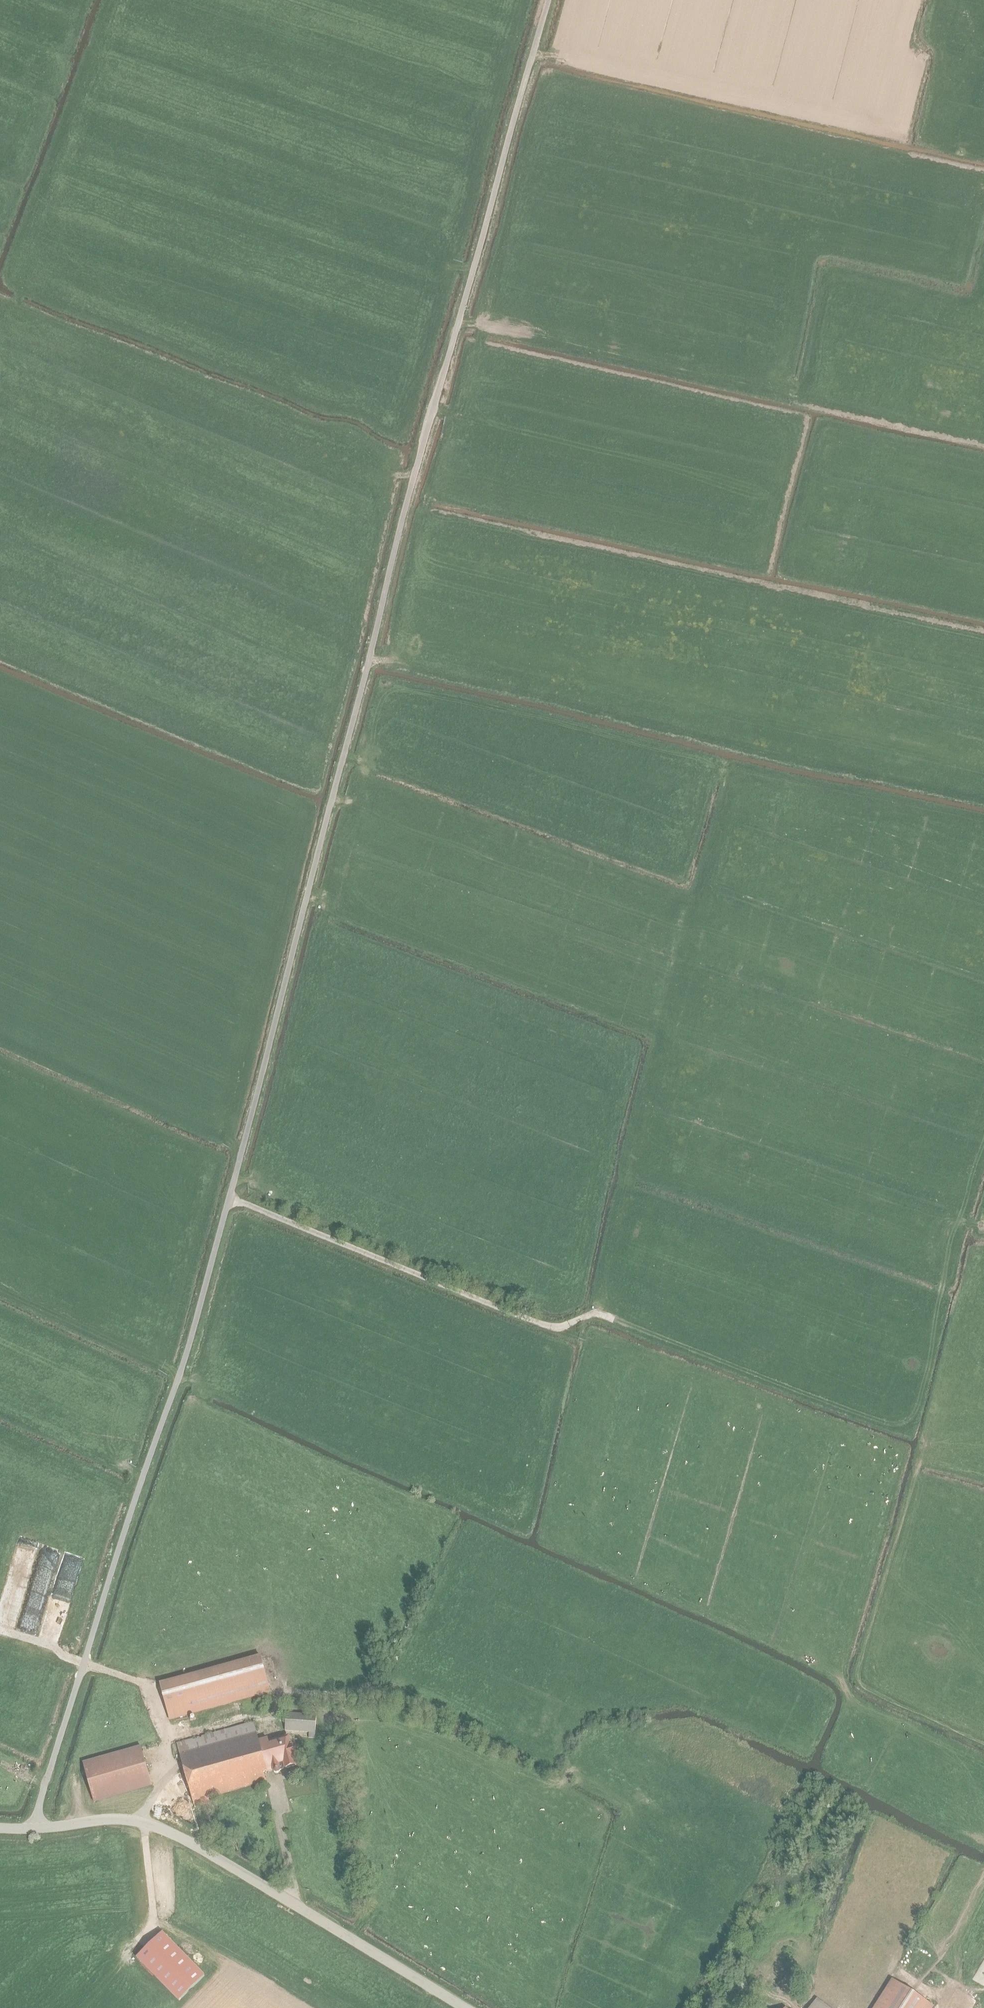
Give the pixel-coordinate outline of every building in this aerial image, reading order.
[(11,1625),(37,1632),(60,1551),(43,1547),(34,1581),(27,1580),(25,1584),(30,1586),(25,1606),(18,1604),(15,1615),(14,1615),(11,1625)] [(382,1652),(389,1656),(395,1644),(389,1640),(382,1652)] [(160,1688),(170,1721),(269,1692),(260,1659),(160,1688)] [(285,1714),(284,1732),(308,1734),(308,1739),(314,1739),(315,1716),(285,1714)] [(194,1805),(299,1775),(289,1740),(261,1748),(253,1720),(176,1741),(194,1805)] [(85,1763),(95,1802),(153,1787),(143,1748),(85,1763)] [(178,2003),(203,1978),(161,1936),(135,1961),(178,2003)] [(983,1984),(983,1962),(976,1980),(983,1984)] [(931,2007),(889,1980),(871,2007),(931,2007)]
